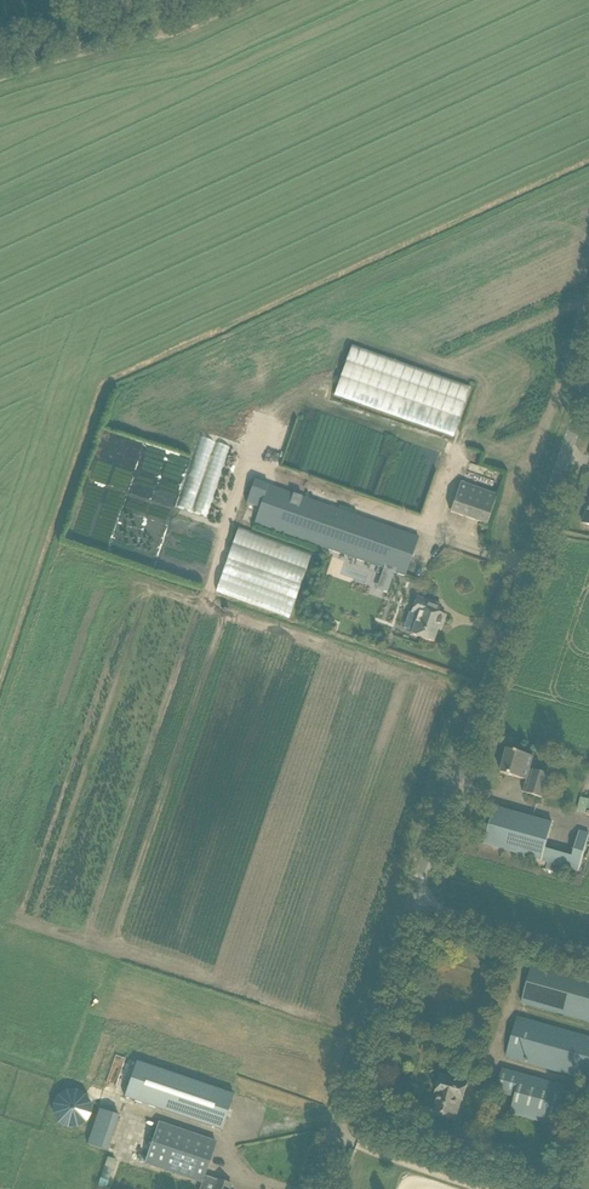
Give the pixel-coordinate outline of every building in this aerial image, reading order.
[(334,395),(453,437),(471,388),(352,346),(334,395)] [(209,516),(229,444),(197,436),(178,507),(209,516)] [(418,538),(254,480),(245,504),(259,509),(254,523),(385,569),(386,572),(390,573),(393,572),(404,576),(418,538)] [(450,512),(486,525),(497,495),(460,483),(450,512)] [(238,528),(216,592),(289,618),(311,554),(238,528)] [(438,613),(440,606),(417,598),(411,613),(418,615),(412,635),(433,642),(439,625),(442,626),(445,616),(438,613)] [(507,750),(500,773),(530,781),(527,794),(542,798),(548,775),(530,769),(533,757),(507,750)] [(588,800),(580,798),(577,812),(585,815),(587,809),(588,809),(588,800)] [(484,845),(542,861),(548,863),(555,865),(579,871),(588,836),(588,834),(579,831),(573,853),(572,857),(562,854),(545,850),(552,824),(494,808),(484,845)] [(588,1022),(588,979),(533,963),(522,1003),(588,1022)] [(588,1081),(588,1037),(517,1017),(506,1058),(588,1081)] [(221,1130),(233,1095),(136,1062),(124,1097),(221,1130)] [(514,1098),(510,1115),(555,1127),(566,1086),(502,1068),(496,1093),(514,1098)] [(434,1114),(445,1117),(452,1119),(457,1100),(462,1101),(467,1083),(441,1076),(436,1094),(439,1095),(434,1114)] [(87,1144),(107,1151),(119,1116),(99,1109),(87,1144)] [(144,1163),(202,1183),(204,1176),(215,1143),(158,1123),(144,1163)] [(202,1183),(200,1188),(229,1188),(231,1185),(217,1180),(204,1176),(202,1183)]
